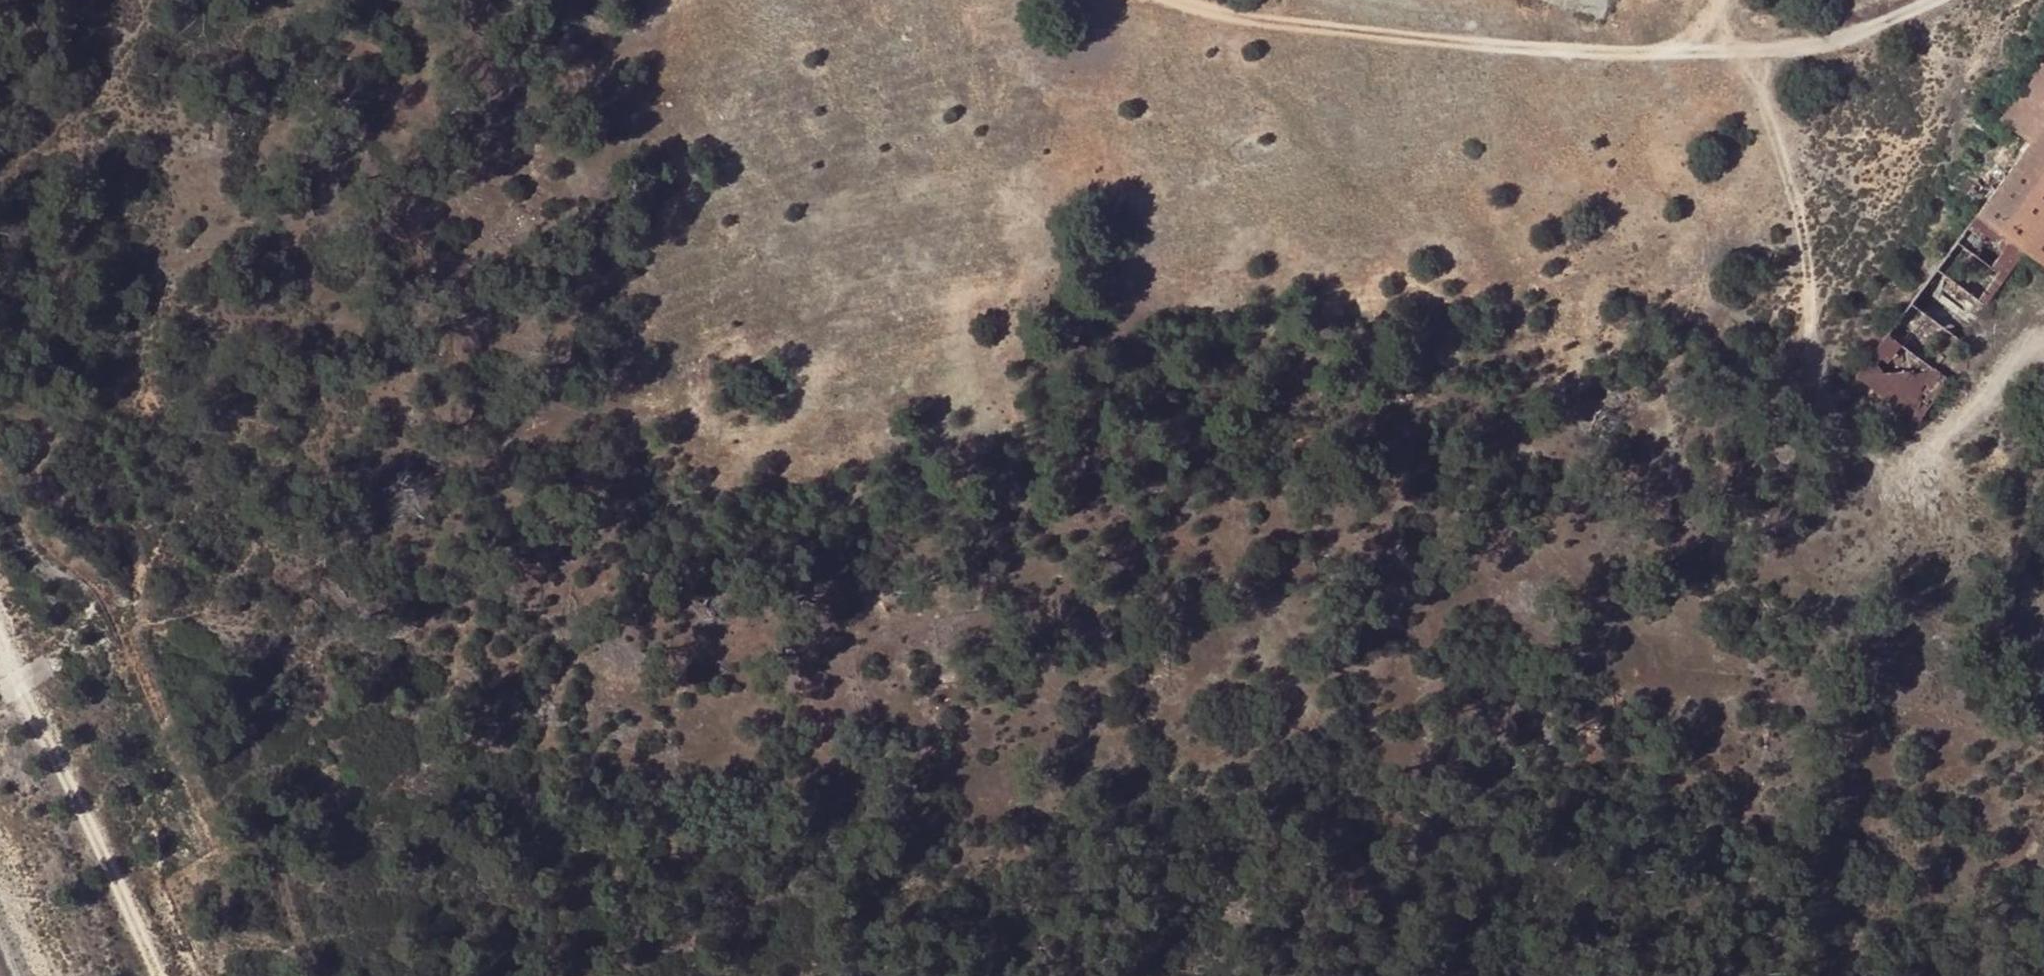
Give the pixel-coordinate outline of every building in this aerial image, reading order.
[(2043,119),(2043,60),(1999,121),(2006,126),(1954,199),(1974,214),(2043,119)] [(2021,252),(2043,268),(2043,119),(1974,214),(2021,252)] [(1875,394),(1917,423),(1949,380),(1935,370),(2021,252),(1974,214),(1856,379),(1875,394)]
